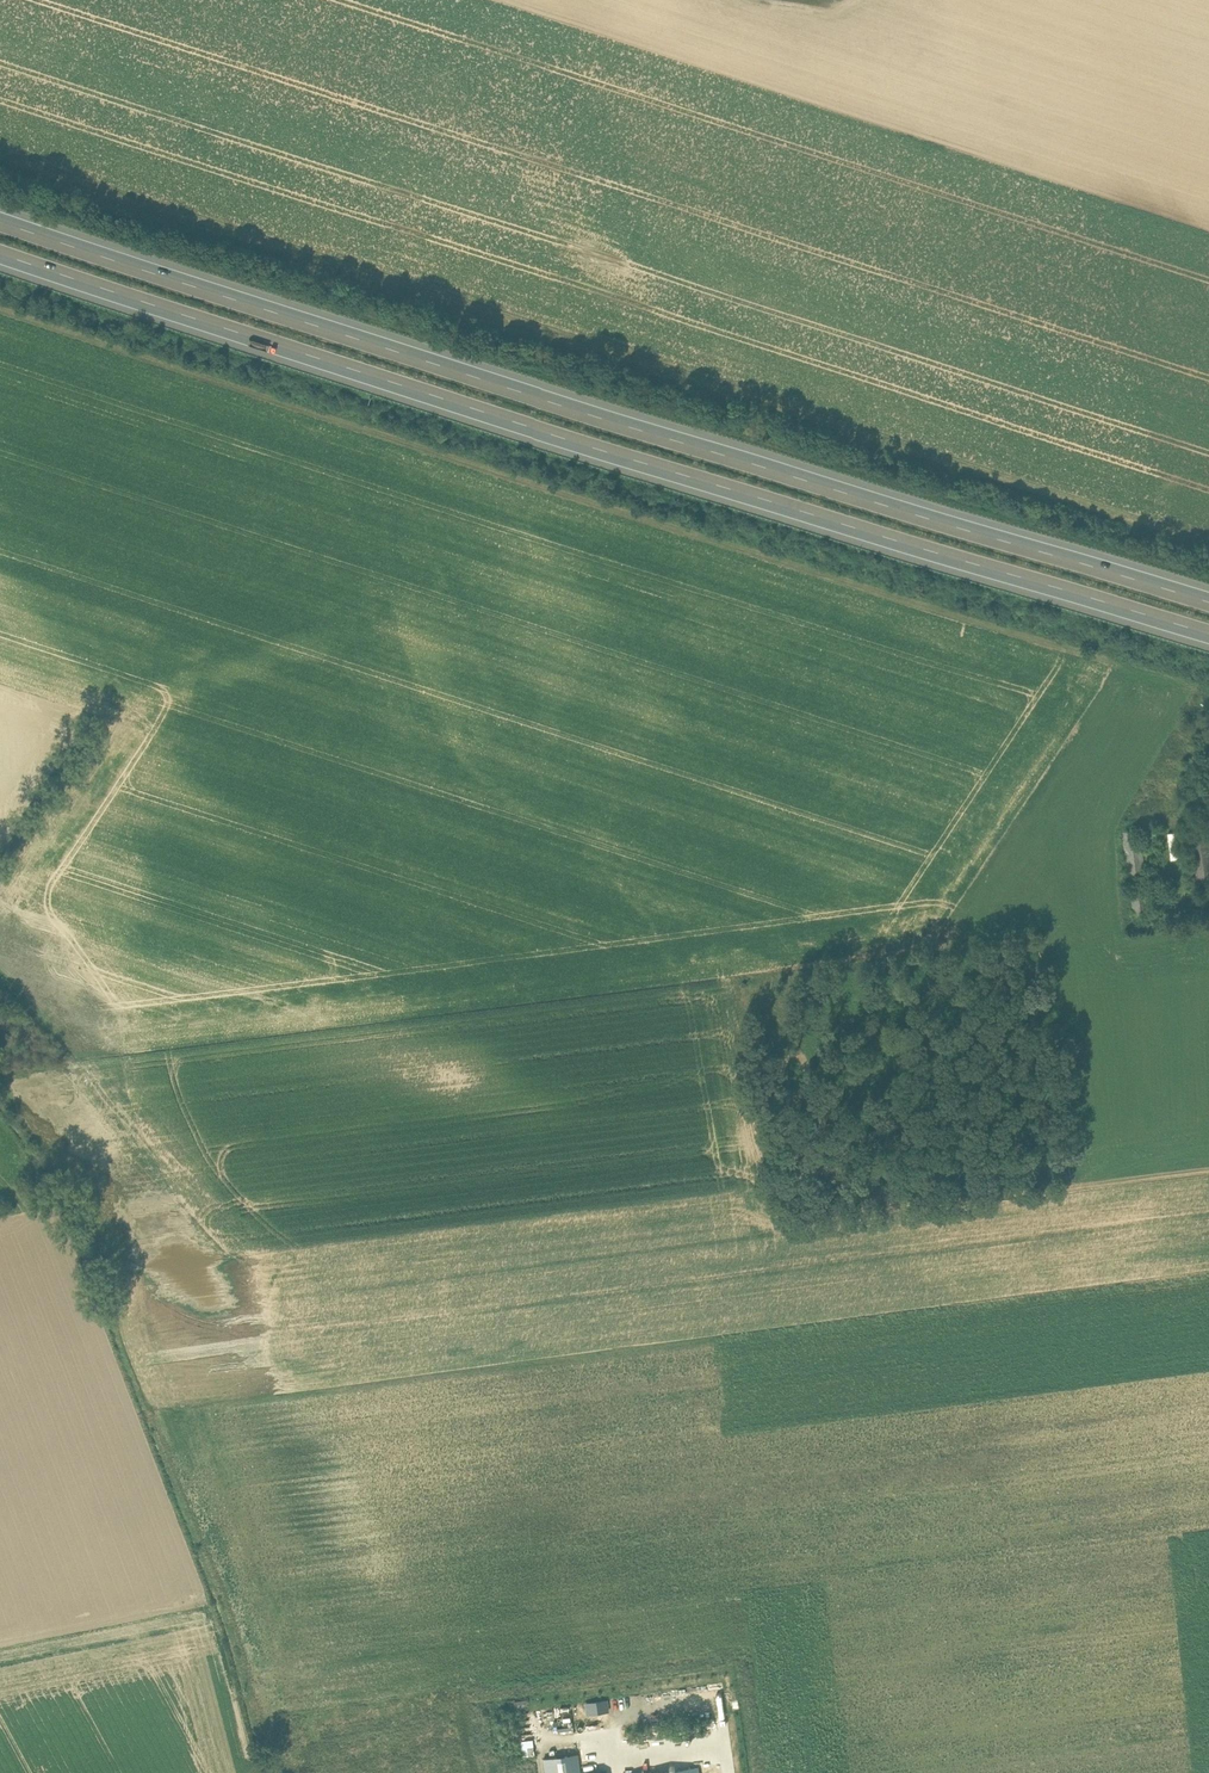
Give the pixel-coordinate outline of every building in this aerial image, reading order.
[(1169,857),(1179,857),(1178,831),(1168,831),(1169,857)] [(586,1701),(587,1713),(609,1710),(608,1698),(586,1701)] [(544,1759),(546,1772),(579,1772),(576,1754),(544,1759)]
